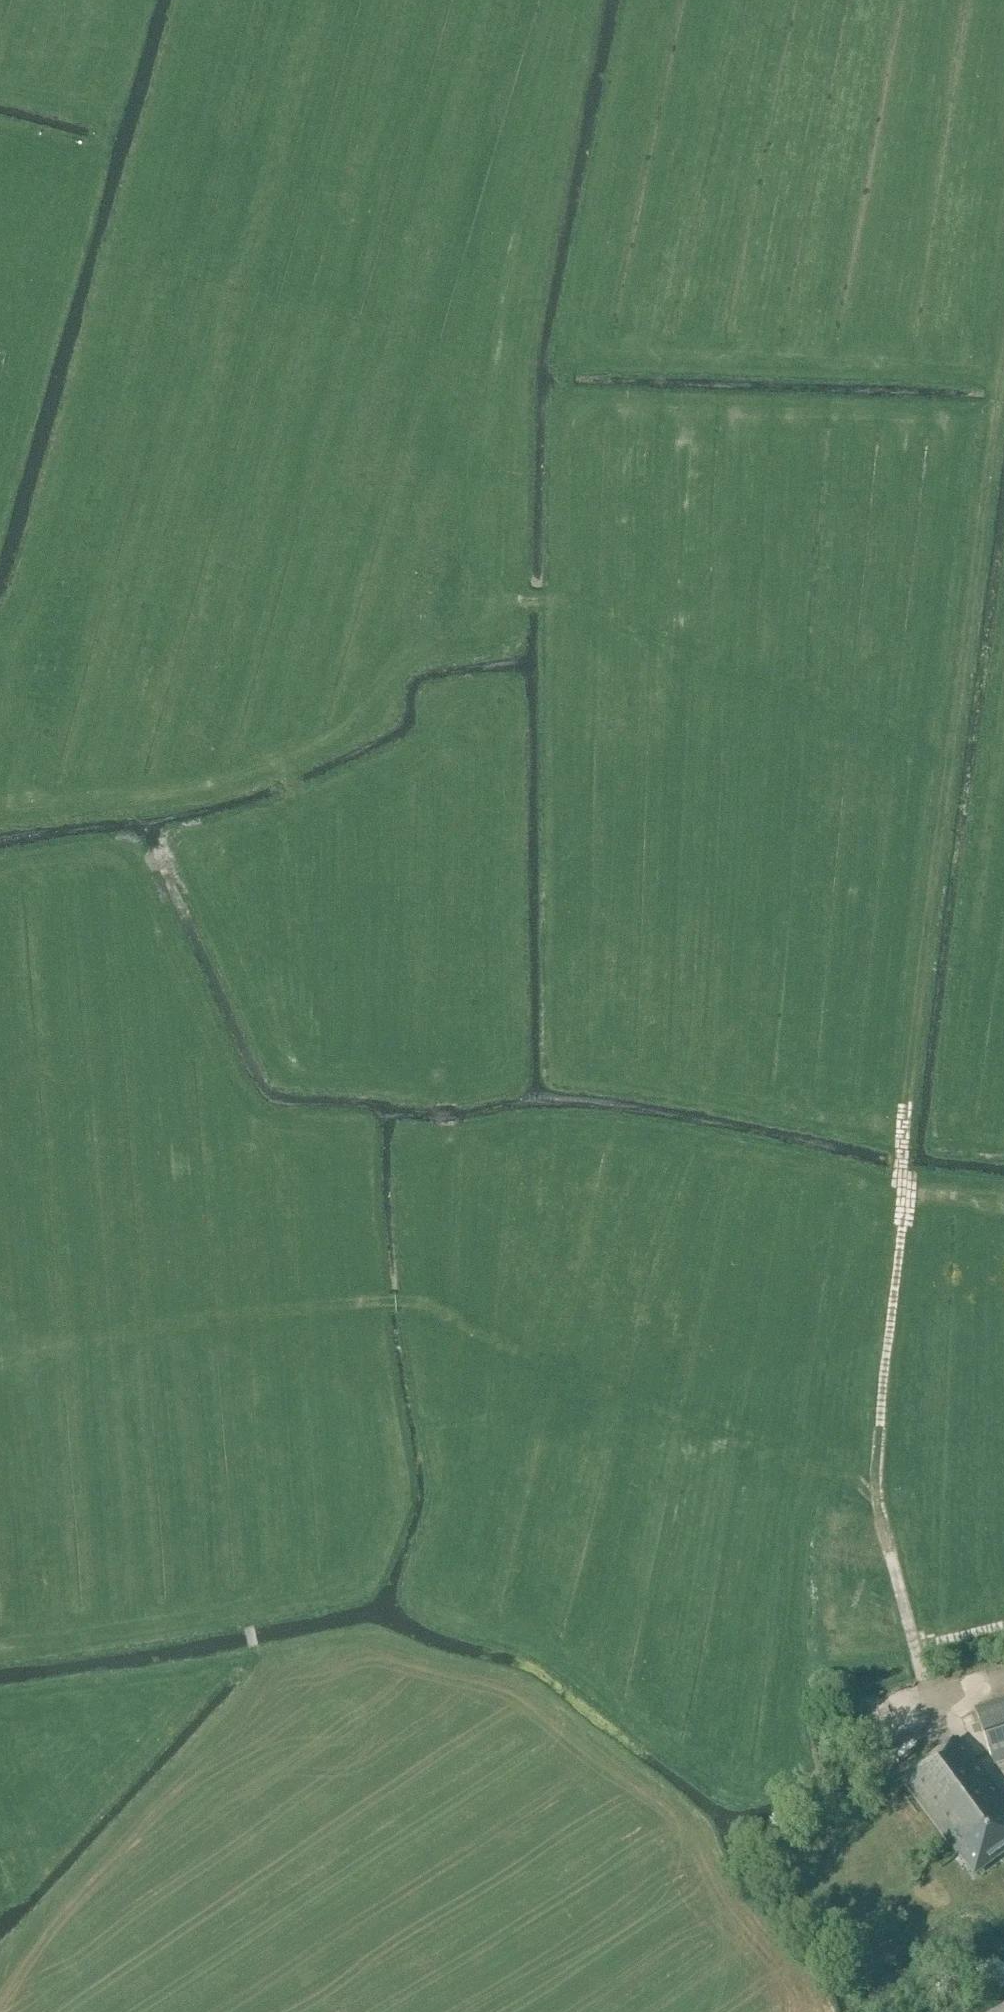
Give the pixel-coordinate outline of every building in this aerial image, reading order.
[(976,1711),(995,1766),(1003,1763),(1003,1702),(976,1711)] [(957,1741),(902,1782),(957,1856),(960,1854),(975,1875),(1003,1853),(1003,1805),(957,1741)]
